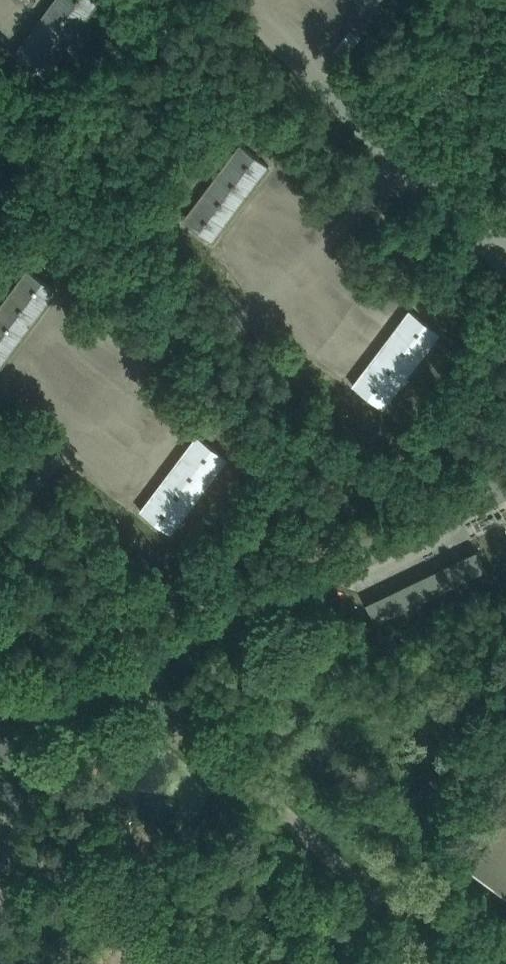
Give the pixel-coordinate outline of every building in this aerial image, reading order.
[(16,53),(44,75),(100,0),(55,0),(16,53)] [(246,197),(251,190),(270,165),(241,144),(185,219),(213,240),(232,215),(237,209),(246,197)] [(34,322),(39,315),(58,290),(29,268),(0,308),(0,364),(2,365),(20,340),(25,334),(34,322)] [(387,341),(378,353),(373,360),(354,385),(383,406),(439,331),(411,310),(392,335),(387,341)] [(179,460),(174,467),(165,479),(161,485),(142,510),(170,532),(227,456),(198,435),(179,460)] [(139,472),(152,478),(157,467),(145,461),(139,472)] [(478,550),(367,603),(376,622),(487,569),(478,550)] [(428,782),(411,800),(437,826),(453,808),(428,782)] [(470,868),(505,893),(505,817),(470,868)]
